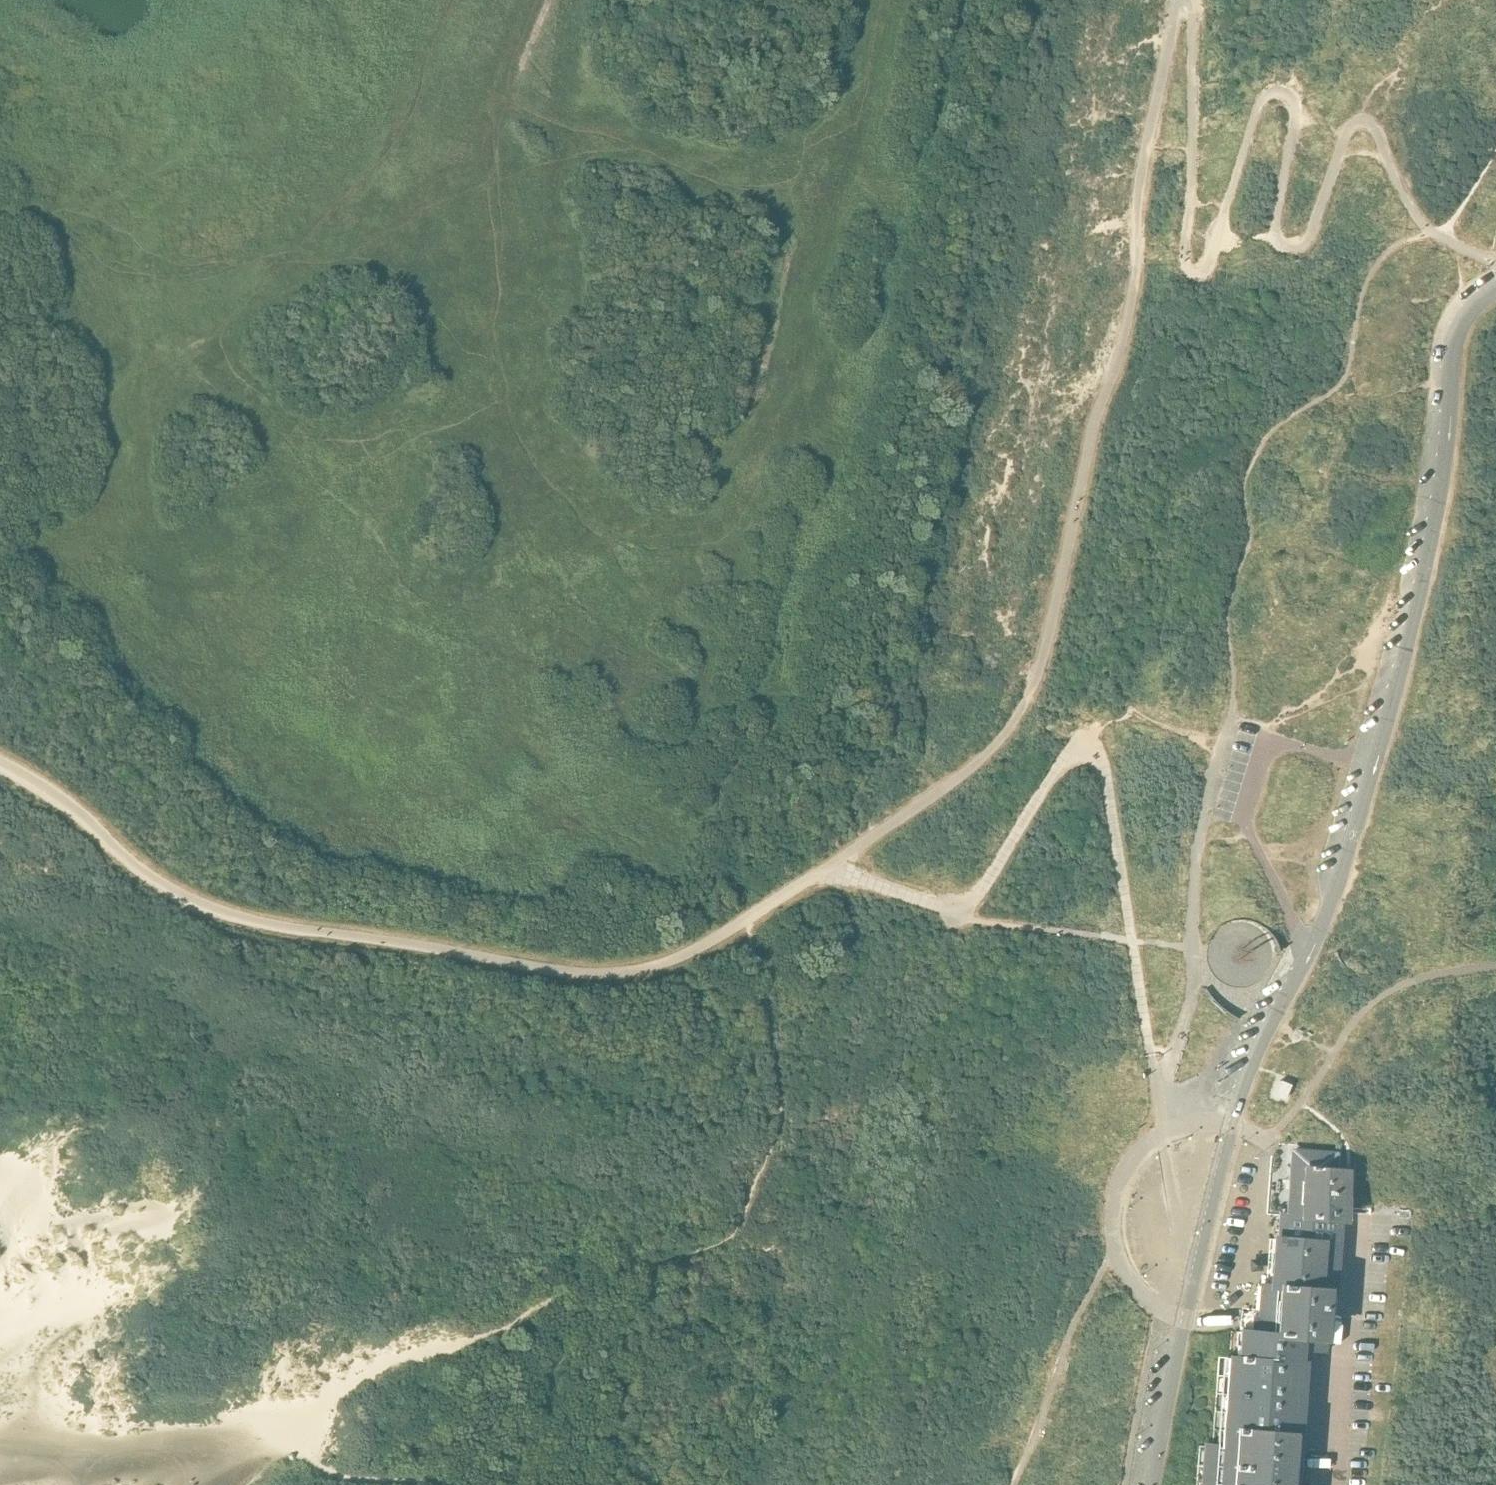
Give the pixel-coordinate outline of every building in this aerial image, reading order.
[(1279,1081),(1273,1095),(1283,1099),(1289,1085),(1279,1081)] [(1307,1476),(1298,1475),(1307,1350),(1324,1352),(1328,1297),(1334,1297),(1340,1220),(1341,1220),(1341,1212),(1344,1170),(1339,1170),(1333,1170),(1334,1154),(1293,1150),(1290,1192),(1295,1192),(1293,1215),(1284,1214),(1278,1297),(1270,1296),(1268,1320),(1254,1319),(1253,1333),(1245,1332),(1244,1345),(1238,1344),(1237,1357),(1233,1357),(1226,1447),(1228,1447),(1226,1484),(1307,1484),(1307,1476)]
